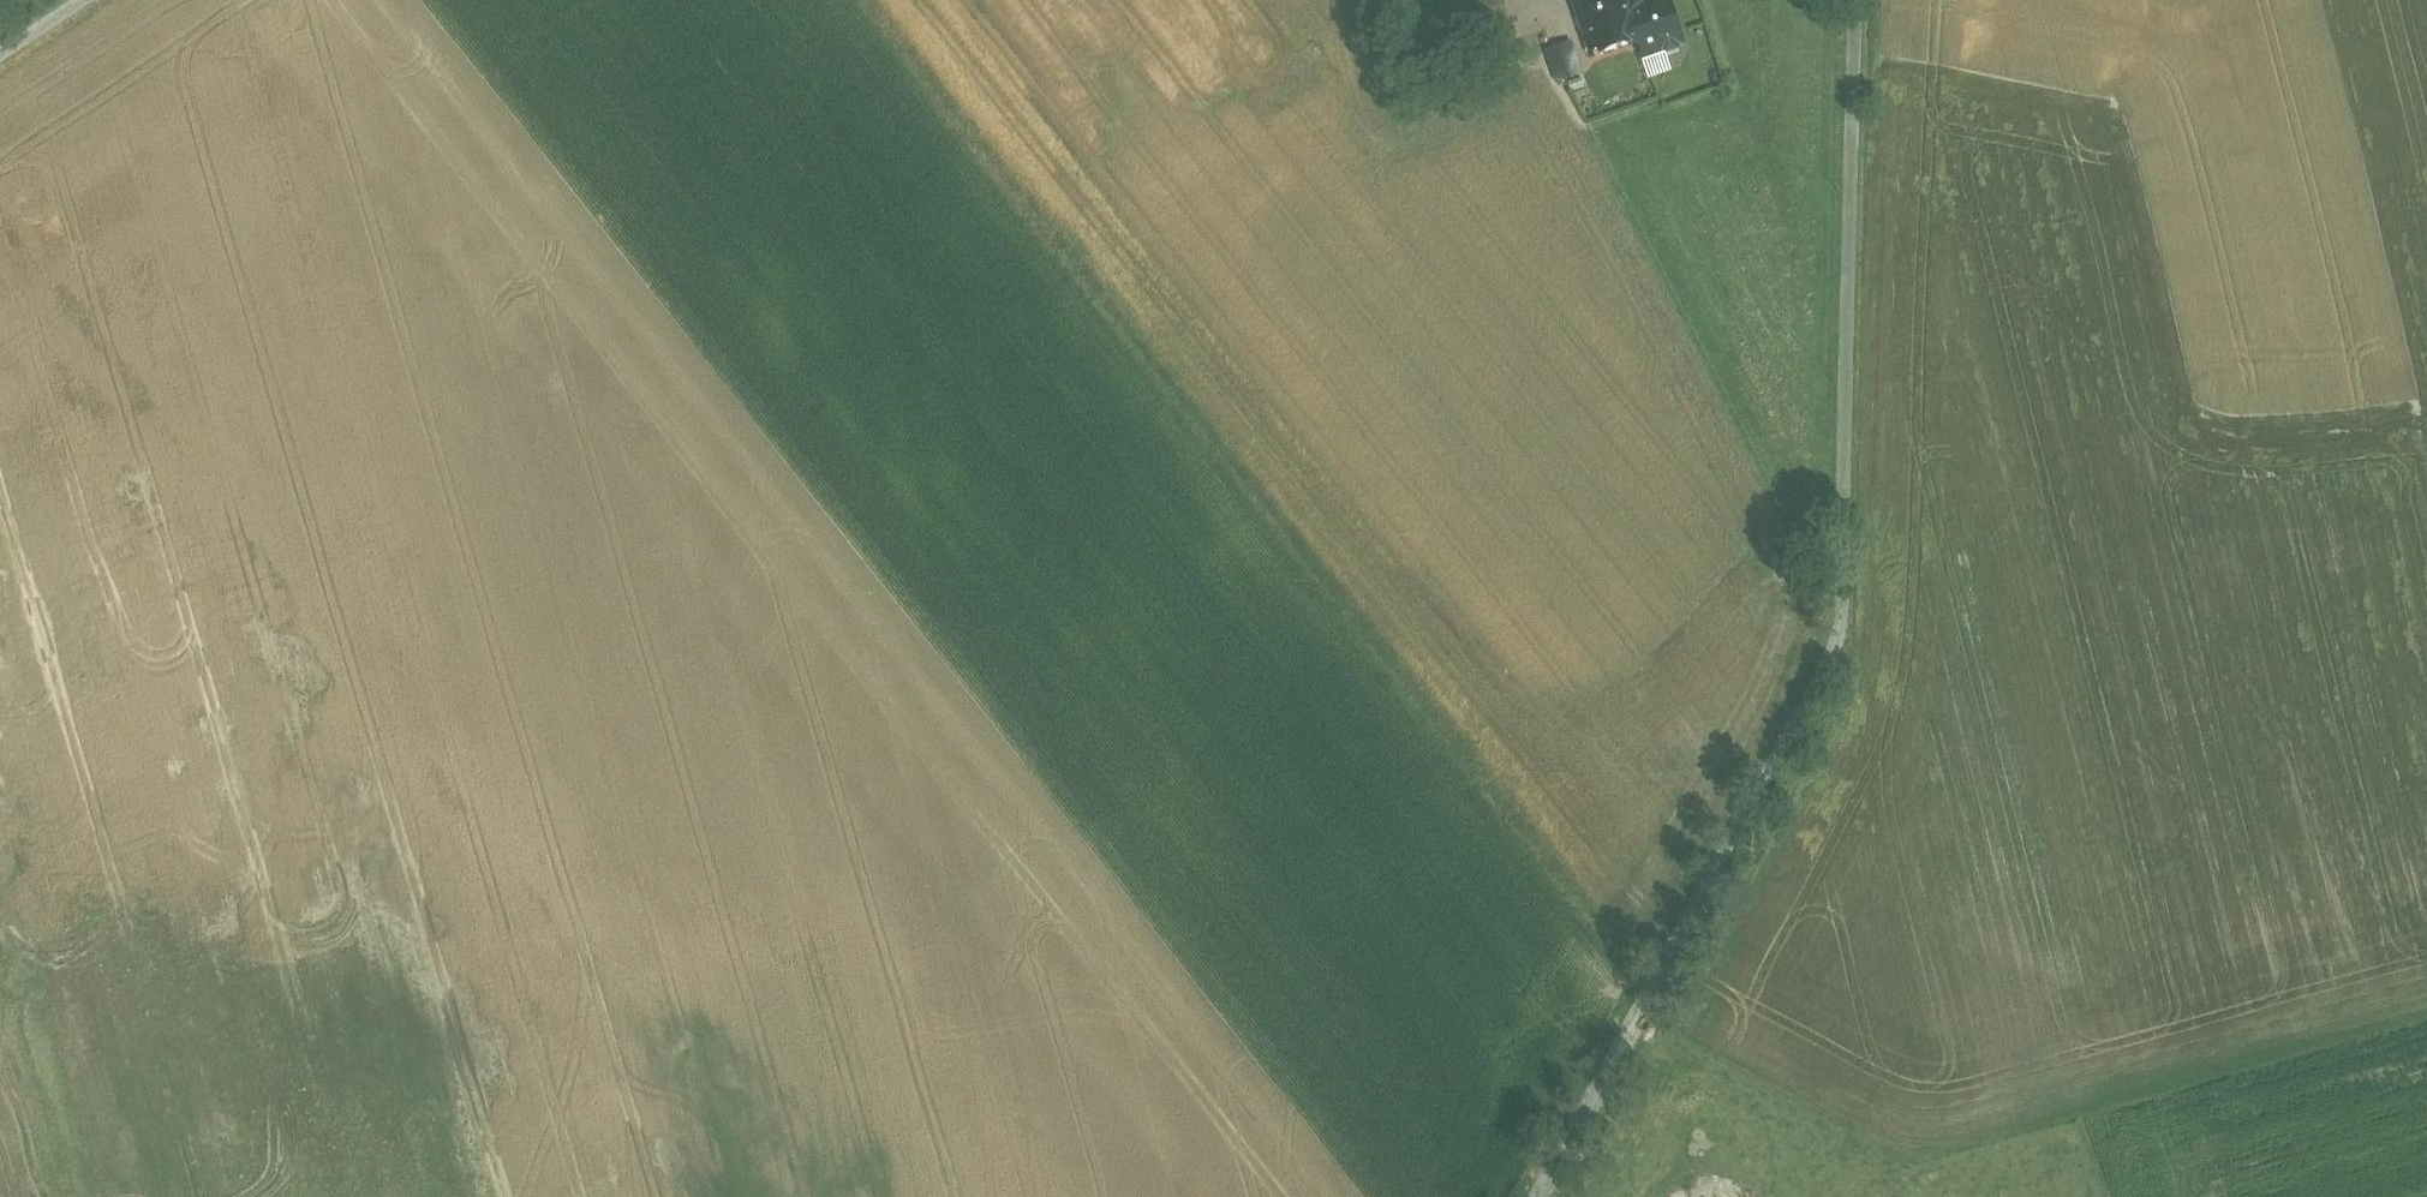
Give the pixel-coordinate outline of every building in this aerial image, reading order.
[(1595,56),(1641,40),(1627,0),(1576,0),(1595,56)] [(1541,50),(1553,83),(1580,74),(1568,40),(1541,50)] [(1645,79),(1668,71),(1661,54),(1638,62),(1645,79)]
